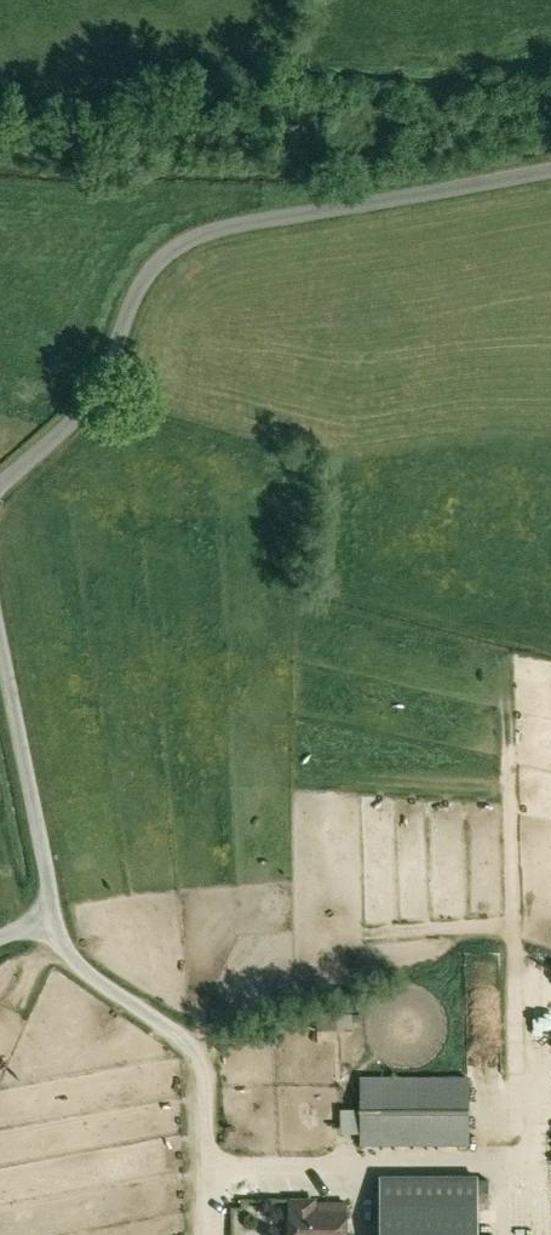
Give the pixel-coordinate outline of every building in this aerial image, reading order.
[(360,1145),(439,1146),(470,1146),(468,1076),(359,1077),(360,1145)] [(380,1234),(478,1234),(478,1180),(380,1178),(380,1234)] [(290,1234),(345,1234),(345,1205),(317,1205),(317,1208),(314,1208),(314,1201),(290,1201),(290,1234)]
